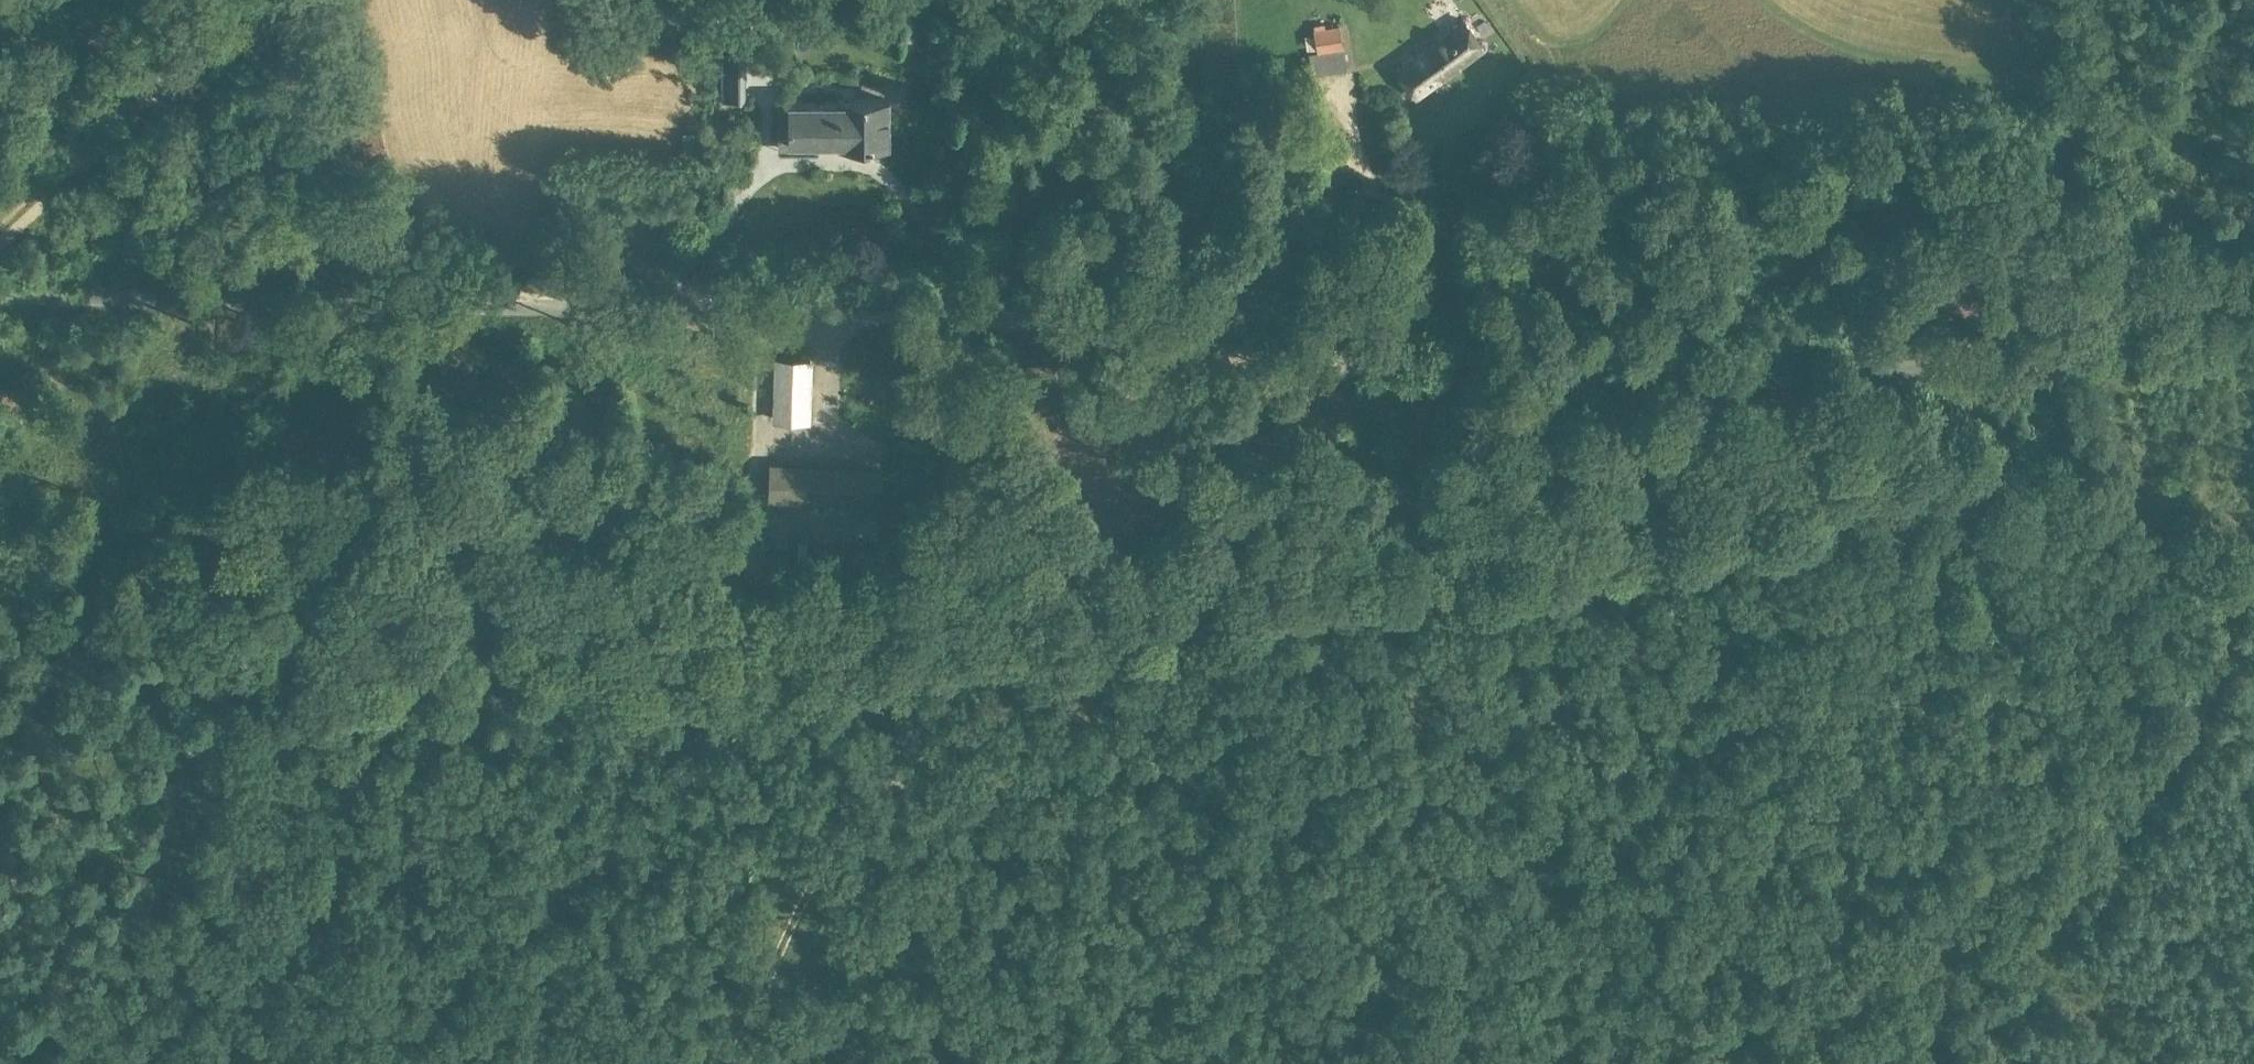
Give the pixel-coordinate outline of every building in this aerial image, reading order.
[(1485,47),(1465,20),(1397,70),(1418,97),(1485,47)] [(1345,49),(1341,25),(1314,30),(1319,54),(1345,49)] [(1325,70),(1348,65),(1345,51),(1322,56),(1325,70)] [(791,144),(843,144),(843,145),(891,145),(891,102),(845,102),(845,105),(791,105),(791,144)] [(815,358),(777,356),(774,420),(811,422),(815,358)] [(772,466),(771,498),(814,499),(815,468),(772,466)] [(879,502),(880,470),(836,468),(835,500),(879,502)]
